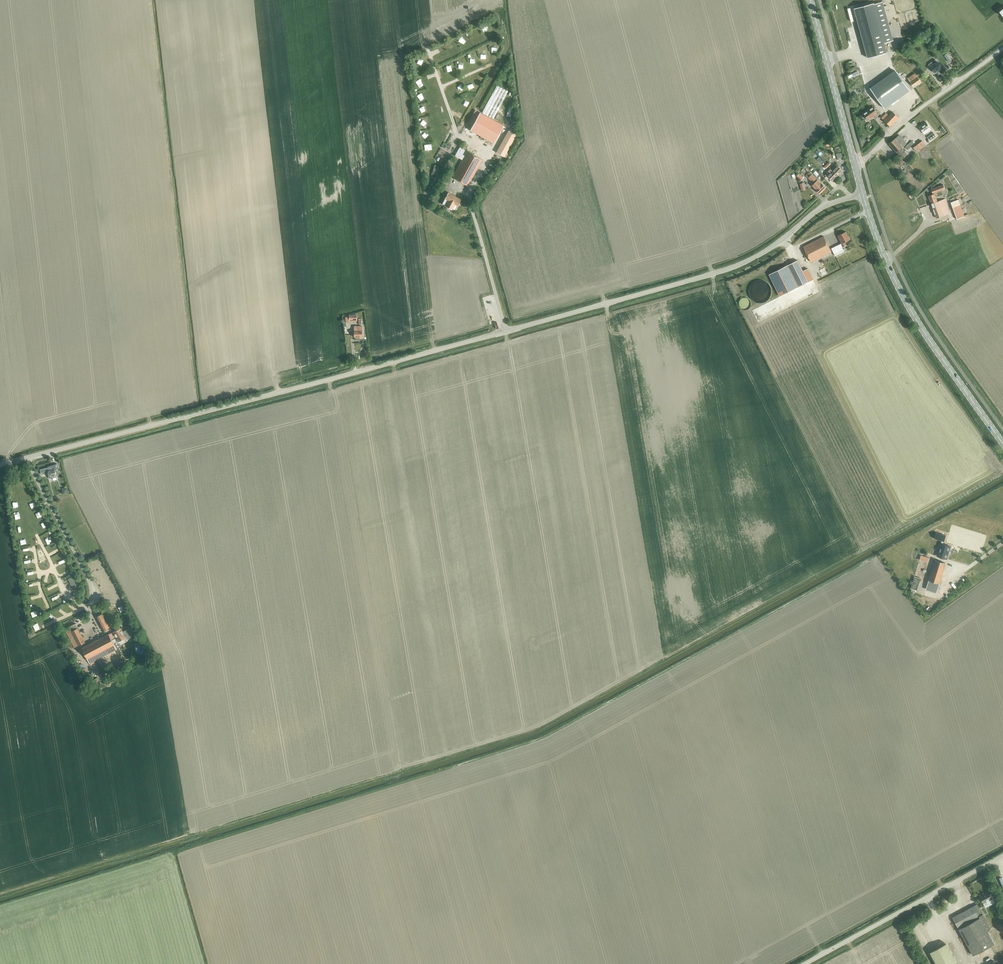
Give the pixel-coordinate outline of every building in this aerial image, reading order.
[(887,52),(874,4),(854,9),(868,58),(887,52)] [(935,60),(929,64),(930,66),(934,72),(941,67),(937,61),(935,60)] [(910,90),(898,73),(873,92),(879,101),(885,108),(910,90)] [(908,78),(914,87),(921,82),(915,73),(908,78)] [(497,85),(482,112),(493,119),(508,91),(499,86),(497,85)] [(863,113),(868,120),(878,113),(873,106),(863,113)] [(472,125),(480,112),(479,112),(476,110),(475,110),(468,123),(472,125)] [(494,143),(504,125),(493,119),(481,113),(480,112),(472,125),(470,130),(494,143)] [(893,112),(884,120),(890,126),(898,117),(893,112)] [(926,122),(919,127),(923,132),(923,131),(925,134),(931,129),(926,122)] [(899,135),(889,144),(902,159),(908,153),(906,150),(905,151),(902,148),(907,144),(899,135)] [(922,141),(913,148),(916,152),(917,154),(926,147),(928,148),(928,149),(931,147),(930,146),(928,143),(929,143),(925,138),(922,141)] [(905,147),(907,150),(914,144),(912,141),(905,147)] [(465,150),(460,147),(455,156),(462,159),(464,155),(463,154),(465,150)] [(452,177),(468,186),(482,159),(467,151),(464,155),(462,159),(452,177)] [(833,171),(838,176),(843,171),(838,166),(839,165),(837,163),(835,165),(837,167),(833,171)] [(833,181),(838,176),(833,171),(829,175),(828,173),(826,175),(827,177),(828,176),(833,181)] [(806,176),(813,183),(817,179),(810,172),(806,176)] [(818,180),(812,186),(816,189),(820,194),(826,188),(822,183),(821,184),(818,180)] [(933,194),(928,196),(931,203),(936,218),(950,213),(945,199),(937,202),(934,194),(934,193),(945,189),(943,185),(931,189),(933,193),(933,194)] [(455,204),(457,205),(461,199),(448,192),(442,203),(445,205),(452,209),(455,204)] [(953,207),(957,218),(965,216),(960,204),(953,207)] [(840,244),(831,249),(834,254),(843,249),(842,247),(847,245),(845,242),(850,240),(846,232),(838,236),(842,244),(840,244)] [(803,247),(811,262),(831,252),(824,237),(803,247)] [(788,265),(798,287),(808,282),(798,260),(788,265)] [(780,296),(798,287),(788,265),(769,274),(780,296)] [(808,268),(803,271),(808,282),(813,279),(808,268)] [(40,469),(41,474),(48,472),(49,478),(56,476),(56,474),(55,472),(59,471),(57,464),(52,465),(52,466),(50,467),(49,466),(40,469)] [(937,556),(947,559),(950,546),(943,544),(945,535),(936,532),(934,538),(942,540),(937,556)] [(935,559),(926,588),(937,591),(945,563),(935,559)] [(70,572),(68,573),(73,586),(76,585),(70,572)] [(914,576),(910,588),(916,589),(920,577),(914,576)] [(96,617),(103,630),(109,627),(102,614),(96,617)] [(64,629),(74,647),(85,642),(75,623),(64,629)] [(118,641),(126,637),(121,627),(113,631),(116,637),(112,640),(109,634),(81,648),(90,663),(117,649),(113,643),(118,641)] [(88,677),(94,688),(101,684),(95,673),(88,677)] [(980,897),(983,903),(992,898),(989,892),(980,897)] [(988,931),(991,929),(978,904),(953,917),(959,928),(968,923),(968,924),(959,929),(973,956),(995,945),(988,931)] [(946,945),(929,954),(932,960),(934,959),(937,963),(956,963),(946,945)]
